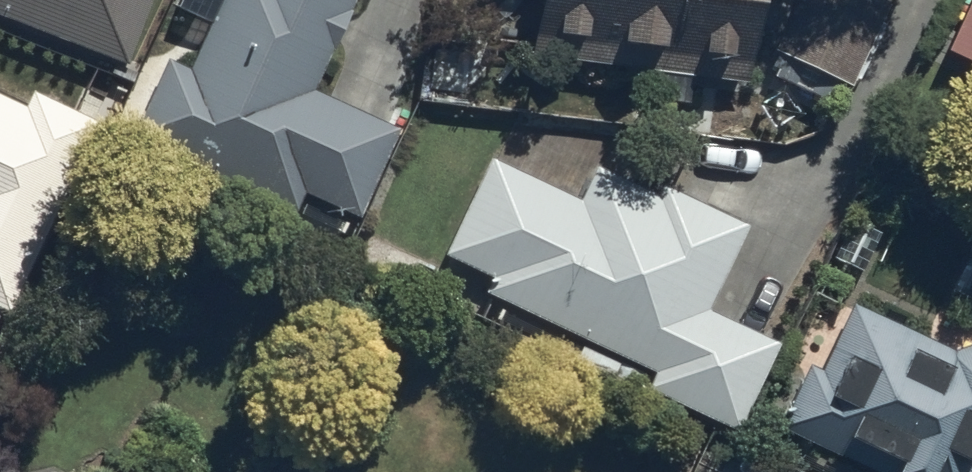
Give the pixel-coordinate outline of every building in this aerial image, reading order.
[(127,79),(129,74),(143,80),(154,53),(139,47),(158,0),(0,0),(0,28),(127,79)] [(191,77),(167,67),(134,146),(297,215),(303,201),(360,226),(397,138),(314,103),(358,0),(224,0),(191,77)] [(532,67),(743,95),(756,0),(540,0),(532,67)] [(846,0),(800,0),(765,86),(826,111),(834,91),(850,98),(884,15),(846,0)] [(941,63),(971,78),(971,0),(941,63)] [(22,327),(35,300),(23,294),(100,131),(32,99),(24,117),(0,106),(0,316),(22,327)] [(487,169),(440,265),(494,291),(487,306),(652,387),(646,401),(733,444),(778,353),(706,317),(745,237),(659,195),(653,208),(597,180),(580,215),(487,169)] [(777,436),(856,471),(971,471),(971,355),(950,360),(850,315),(819,383),(804,376),(777,436)]
